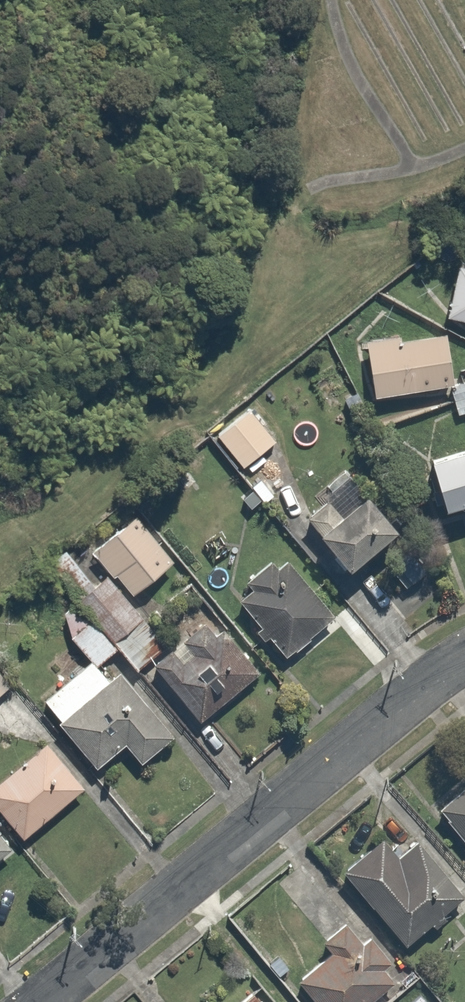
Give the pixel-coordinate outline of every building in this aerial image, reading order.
[(450,316),(464,319),(464,266),(460,265),(450,316)] [(453,331),(371,339),(377,396),(459,388),(453,331)] [(259,410),(222,436),(246,471),(283,446),(259,410)] [(452,512),(464,508),(464,452),(437,460),(452,512)] [(364,473),(310,518),(358,575),(411,529),(364,473)] [(139,513),(97,548),(139,598),(181,562),(139,513)] [(249,580),(256,588),(243,598),(284,653),(335,615),(294,560),(284,568),(277,559),(249,580)] [(87,600),(96,612),(74,629),(100,663),(122,647),(139,669),(170,645),(118,577),(87,600)] [(215,612),(156,663),(204,719),(263,668),(215,612)] [(96,660),(47,699),(102,767),(128,746),(143,764),(183,732),(130,667),(113,681),(96,660)] [(15,685),(0,667),(0,698),(15,685)] [(0,783),(0,803),(29,837),(91,784),(52,738),(0,783)] [(442,806),(464,832),(464,786),(442,806)] [(15,846),(0,828),(0,858),(15,846)] [(390,835),(349,868),(409,945),(464,901),(464,886),(424,834),(403,851),(390,835)] [(367,939),(350,917),(323,939),(333,951),(302,977),(323,1001),(379,1001),(403,982),(393,971),(402,963),(376,931),(367,939)] [(256,986),(237,1001),(269,1001),(256,986)] [(407,1001),(438,1001),(425,987),(407,1001)]
